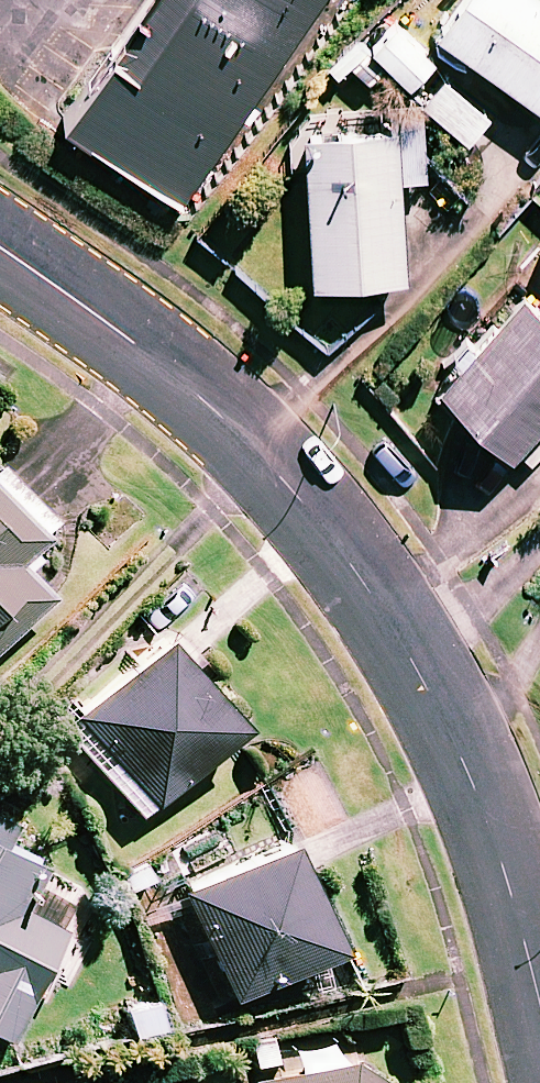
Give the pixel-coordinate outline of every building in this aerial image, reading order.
[(186,197),(322,0),(147,0),(110,52),(67,115),(186,197)] [(439,29),(539,102),(539,0),(460,0),(439,29)] [(434,59),(394,18),(371,41),(411,82),(434,59)] [(495,116),(445,73),(422,100),(471,143),(495,116)] [(426,176),(423,121),(422,100),(397,102),(398,111),(306,118),(307,127),(314,279),(406,274),(401,177),(426,176)] [(527,284),(441,381),(530,460),(539,449),(539,296),(527,284)] [(33,545),(48,531),(44,526),(57,514),(1,457),(0,458),(0,647),(53,595),(28,569),(42,554),(33,545)] [(244,721),(163,630),(66,717),(109,765),(104,769),(142,812),(244,721)] [(0,811),(0,1029),(11,1034),(65,928),(16,903),(39,858),(7,842),(18,820),(0,811)] [(341,945),(293,838),(186,887),(233,993),(341,945)] [(298,1072),(255,1081),(256,1082),(386,1082),(379,1053),(344,1061),(339,1037),(292,1048),(298,1072)]
